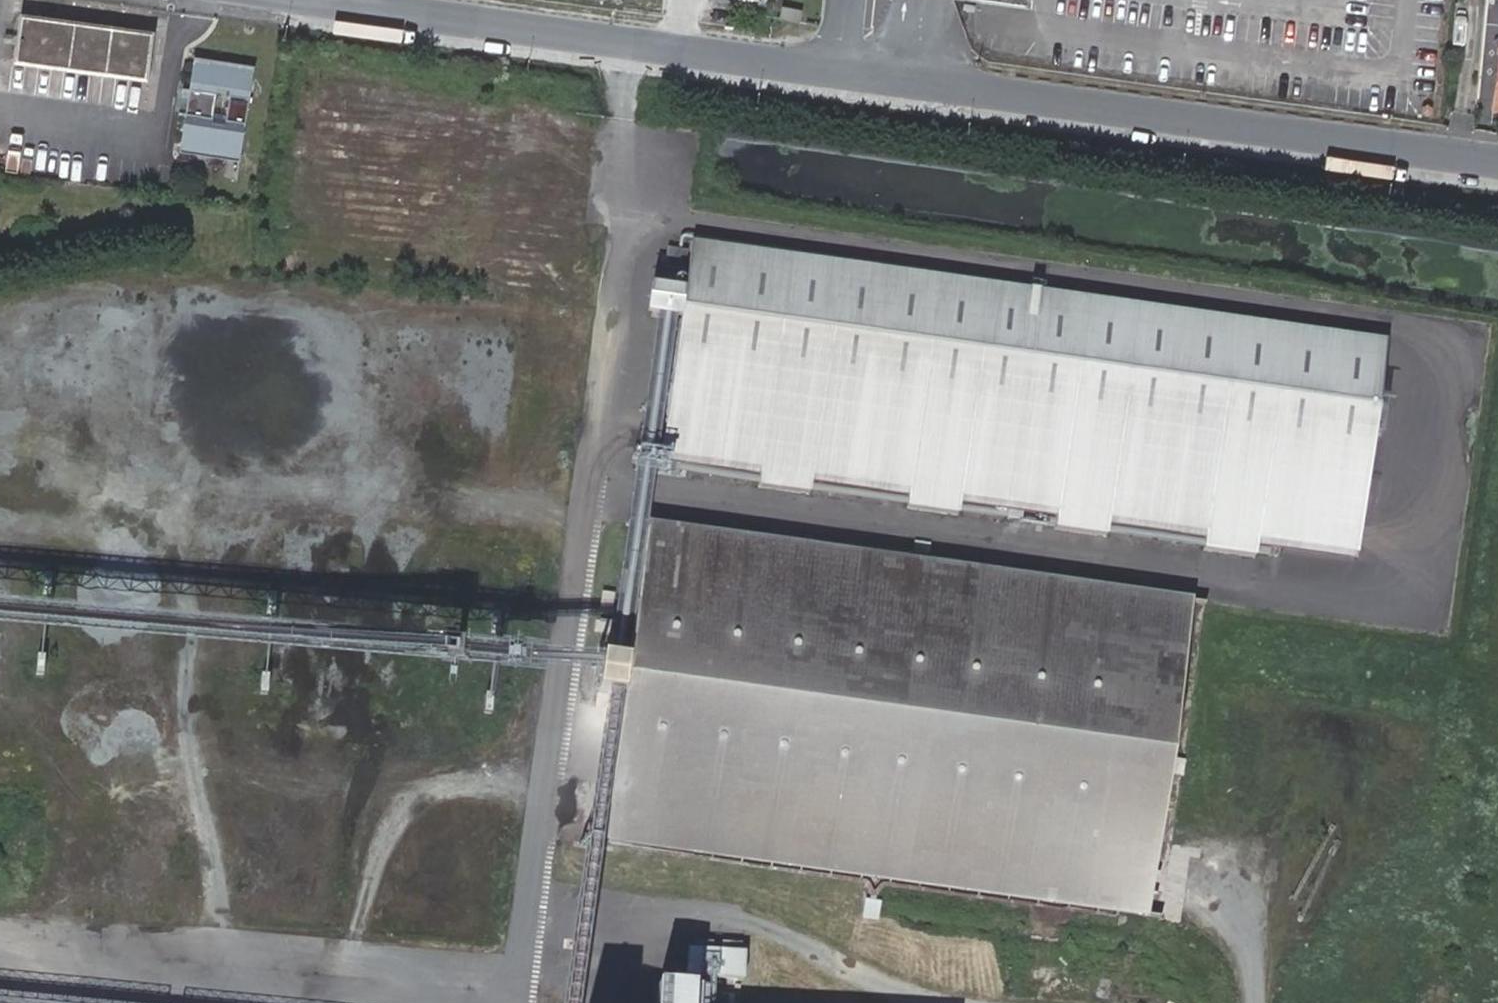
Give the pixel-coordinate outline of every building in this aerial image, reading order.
[(148,79),(154,36),(25,17),(19,60),(148,79)] [(260,68),(200,59),(186,153),(246,163),(260,68)] [(1390,338),(693,241),(662,462),(1359,559),(1390,338)] [(1122,917),(1130,864),(1170,591),(1076,577),(629,517),(611,643),(583,641),(577,698),(584,699),(602,701),(589,790),(581,841),(585,841),(1122,917)] [(574,788),(562,889),(549,1002),(566,1002),(579,891),(585,841),(581,841),(589,790),(602,701),(584,699),(574,788)] [(726,951),(675,948),(673,982),(725,983),(726,951)] [(674,1002),(726,1002),(727,994),(674,992),(674,1002)]
